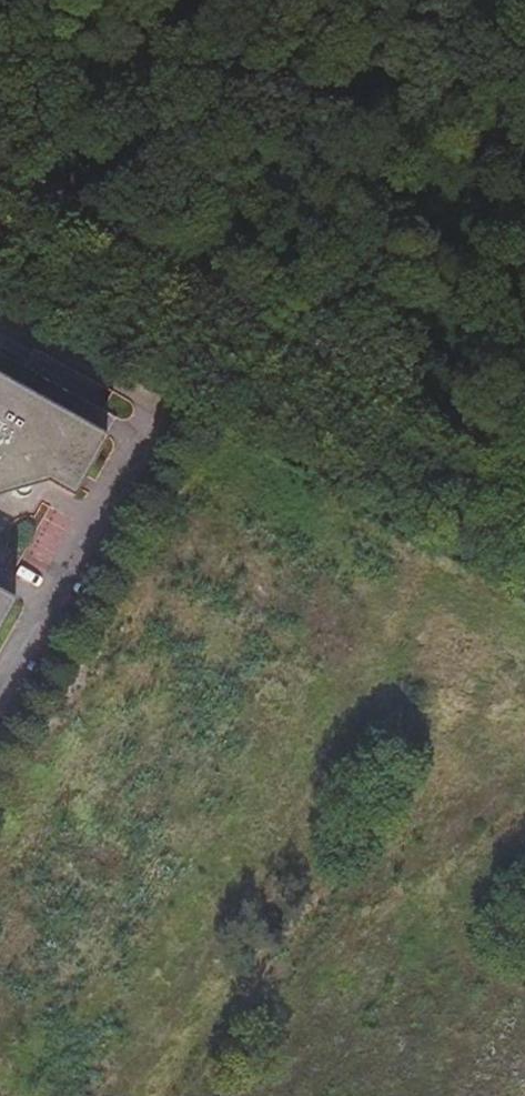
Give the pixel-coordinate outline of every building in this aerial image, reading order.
[(109,433),(48,400),(0,374),(0,490),(10,488),(14,492),(16,493),(19,493),(22,492),(25,491),(26,488),(26,484),(48,480),(75,495),(109,433)] [(17,600),(0,591),(0,630),(17,600)]
